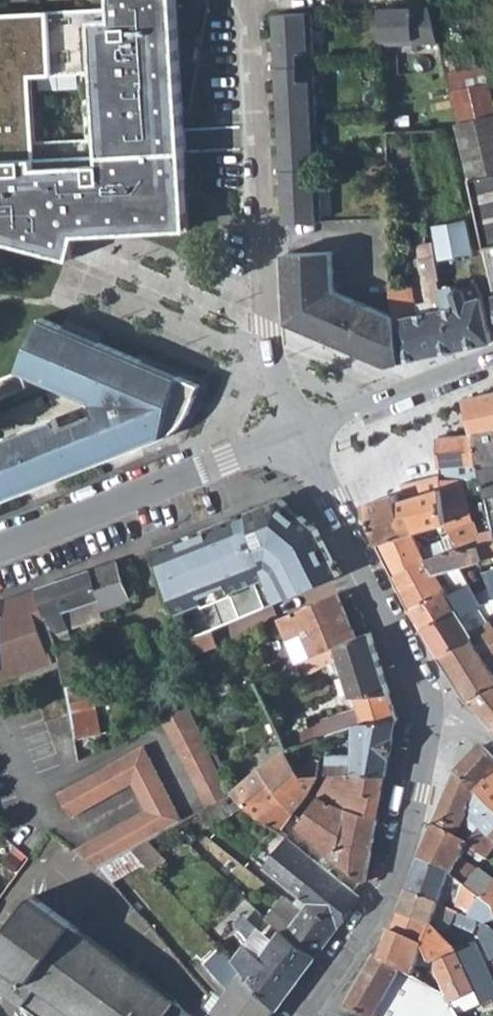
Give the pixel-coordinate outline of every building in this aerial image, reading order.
[(188,232),(176,0),(114,0),(115,10),(0,15),(0,242),(72,261),(78,237),(77,225),(93,224),(93,236),(188,232)] [(383,46),(440,44),(433,13),(412,14),(409,8),(382,10),(383,46)] [(278,67),(283,66),(316,65),(314,13),(281,14),(282,35),(278,37),(277,38),(278,67)] [(485,85),(482,70),(482,69),(481,64),(473,65),(468,49),(443,55),(451,92),(485,85)] [(318,117),(316,65),(283,66),(283,67),(288,83),(296,99),(303,118),(318,117)] [(284,99),(286,118),(303,118),(296,99),(288,83),(283,67),(283,66),(278,67),(279,96),(281,96),(284,99)] [(451,92),(459,122),(492,115),(492,106),(490,84),(485,85),(451,92)] [(459,122),(460,129),(478,218),(491,284),(492,293),(492,115),(459,122)] [(319,170),(318,117),(303,118),(307,128),(308,170),(319,170)] [(286,140),(281,146),(282,171),(308,170),(307,128),(303,118),(286,118),(286,140)] [(289,203),(290,224),(309,223),(308,170),(282,171),(283,197),(289,203)] [(322,223),(319,170),(308,170),(309,223),(309,224),(322,223)] [(444,258),(474,251),(467,219),(437,225),(444,258)] [(77,225),(78,237),(93,236),(93,224),(77,225)] [(399,249),(391,249),(391,253),(387,255),(393,310),(394,316),(403,362),(456,350),(442,287),(440,278),(441,277),(435,240),(418,243),(421,256),(419,257),(426,300),(431,299),(433,309),(417,312),(407,254),(400,254),(399,249)] [(357,352),(390,366),(398,363),(403,362),(394,316),(333,293),(332,254),(311,255),(312,284),(312,301),(323,338),(335,343),(337,339),(341,341),(343,337),(357,341),(355,347),(359,349),(357,352)] [(311,255),(286,255),(289,325),(323,338),(312,301),(312,284),(311,255)] [(457,285),(442,287),(456,350),(492,342),(491,336),(483,297),(466,302),(463,288),(457,289),(457,285)] [(477,285),(463,288),(466,302),(483,297),(477,285)] [(137,369),(140,362),(98,344),(94,350),(58,335),(61,328),(41,319),(20,371),(51,386),(56,375),(97,393),(93,403),(96,404),(105,408),(120,415),(131,419),(142,447),(169,436),(176,430),(181,425),(184,421),(188,415),(192,408),(197,395),(200,387),(178,378),(173,384),(137,369)] [(58,335),(94,350),(98,344),(61,328),(58,335)] [(335,343),(357,352),(359,349),(355,347),(357,341),(343,337),(341,341),(337,339),(335,343)] [(178,378),(140,362),(137,369),(173,384),(178,378)] [(51,386),(93,403),(97,393),(56,375),(51,386)] [(492,495),(492,394),(467,399),(475,433),(478,435),(479,466),(479,467),(482,479),(486,497),(492,495)] [(105,413),(105,408),(96,404),(98,413),(89,417),(107,461),(142,448),(142,447),(131,419),(120,415),(117,417),(105,413)] [(120,415),(105,408),(105,413),(117,417),(120,415)] [(58,480),(107,461),(89,417),(60,428),(56,417),(0,439),(0,503),(20,495),(18,488),(55,473),(58,480)] [(439,437),(441,466),(469,464),(470,468),(469,479),(471,479),(482,479),(479,467),(479,466),(478,435),(475,433),(439,437)] [(462,478),(469,479),(470,468),(469,464),(441,466),(442,474),(442,478),(462,478)] [(55,473),(18,488),(20,495),(58,480),(55,473)] [(426,493),(407,499),(399,501),(408,532),(412,531),(436,523),(446,520),(448,529),(472,521),(467,506),(444,510),(442,478),(442,474),(423,478),(426,493)] [(462,478),(442,478),(444,510),(467,506),(464,498),(462,478)] [(377,540),(408,532),(399,501),(397,494),(367,503),(377,540)] [(156,548),(175,605),(228,585),(240,617),(340,576),(317,529),(281,500),(247,513),(248,516),(237,520),(236,517),(156,548)] [(448,529),(450,537),(454,548),(455,551),(476,546),(476,549),(492,544),(492,539),(492,531),(475,534),(472,521),(448,529)] [(419,554),(418,550),(412,531),(408,532),(377,540),(379,545),(393,574),(421,562),(420,560),(426,558),(424,552),(419,554)] [(427,558),(454,548),(450,537),(440,541),(418,550),(419,554),(424,552),(426,558),(427,558)] [(476,549),(476,546),(455,551),(454,548),(427,558),(426,558),(420,560),(421,562),(393,574),(404,596),(413,611),(423,628),(457,609),(461,617),(478,608),(479,607),(486,602),(484,598),(482,593),(475,596),(465,582),(463,576),(459,568),(492,559),(492,544),(476,549)] [(128,598),(115,562),(37,589),(48,615),(48,616),(55,632),(72,627),(65,609),(99,598),(102,607),(105,606),(128,598)] [(26,592),(49,651),(61,647),(55,632),(48,616),(48,615),(37,589),(26,592)] [(297,662),(360,636),(343,591),(279,614),(288,638),(297,662)] [(26,592),(2,601),(4,607),(0,609),(0,679),(53,660),(49,651),(26,592)] [(107,614),(105,606),(102,607),(99,598),(65,609),(72,627),(107,614)] [(486,621),(479,607),(478,608),(461,617),(471,631),(486,621)] [(471,631),(461,617),(457,609),(423,628),(440,655),(473,635),(471,631)] [(486,621),(471,631),(473,635),(440,655),(468,698),(492,682),(492,659),(486,663),(484,659),(492,653),(492,630),(486,621)] [(217,645),(212,629),(205,632),(186,638),(191,653),(217,645)] [(396,714),(371,631),(360,636),(297,662),(301,673),(306,670),(327,661),(331,671),(344,667),(352,694),(355,696),(358,706),(282,733),(288,748),(327,734),(332,733),(332,732),(365,721),(395,719),(396,714)] [(83,643),(61,647),(67,681),(69,680),(74,715),(77,735),(78,738),(101,734),(83,643)] [(484,659),(486,663),(492,659),(492,653),(484,659)] [(468,698),(492,728),(492,682),(468,698)] [(226,786),(190,705),(162,719),(207,806),(233,792),(231,790),(226,786)] [(327,734),(326,772),(367,771),(386,772),(395,719),(365,721),(332,732),(332,733),(327,734)] [(149,809),(75,847),(100,865),(182,819),(145,745),(57,791),(69,816),(134,781),(149,809)] [(483,746),(456,773),(492,816),(492,756),(483,746)] [(253,770),(231,790),(233,792),(253,811),(258,815),(281,794),(293,811),(310,790),(318,776),(320,772),(322,760),(321,759),(311,758),(300,770),(287,750),(259,764),(253,770)] [(324,780),(317,795),(349,810),(378,818),(386,772),(367,771),(326,772),(324,780)] [(435,825),(471,845),(480,828),(490,839),(492,836),(492,816),(456,773),(435,825)] [(242,817),(253,811),(233,792),(207,806),(202,809),(206,817),(210,825),(239,810),(242,817)] [(280,833),(293,811),(281,794),(258,815),(259,816),(261,817),(265,821),(271,825),(280,833)] [(349,810),(317,795),(298,826),(334,857),(366,880),(378,818),(349,810)] [(198,822),(206,817),(202,809),(194,813),(198,822)] [(289,888),(309,903),(338,925),(360,895),(280,833),(271,825),(248,853),(259,863),(263,860),(265,863),(263,865),(289,888)] [(492,850),(492,841),(490,839),(480,828),(471,845),(435,825),(420,861),(454,874),(463,860),(468,851),(475,856),(477,853),(485,859),(492,850)] [(463,860),(454,874),(455,874),(466,884),(470,887),(492,907),(492,908),(492,880),(485,874),(483,876),(479,873),(463,860)] [(451,886),(455,874),(454,874),(420,861),(408,891),(439,903),(446,884),(451,886)] [(492,919),(492,908),(492,907),(470,887),(466,884),(454,909),(458,911),(477,920),(480,914),(487,916),(492,919)] [(442,923),(447,906),(439,903),(408,891),(399,917),(430,926),(435,931),(442,923)] [(0,938),(0,986),(41,1015),(190,1015),(175,998),(79,927),(33,893),(0,938)] [(286,918),(274,908),(268,916),(267,918),(281,930),(315,956),(338,925),(309,903),(307,907),(294,924),(286,918)] [(297,903),(286,918),(294,924),(307,907),(302,903),(300,906),(297,903)] [(437,932),(453,921),(458,911),(454,909),(447,906),(442,923),(435,931),(437,932)] [(475,932),(481,921),(477,920),(458,911),(453,921),(475,932)] [(460,1002),(476,993),(458,951),(437,932),(435,931),(430,926),(399,917),(393,933),(424,946),(444,992),(456,1012),(462,1008),(460,1002)] [(492,961),(492,927),(483,922),(478,936),(491,962),(492,961)] [(258,924),(231,959),(243,972),(276,1008),(315,956),(281,930),(276,938),(258,924)] [(421,958),(424,946),(393,933),(384,961),(415,977),(421,958)] [(458,951),(476,993),(483,1007),(492,1001),(492,979),(476,943),(458,951)] [(430,979),(428,983),(444,992),(424,946),(421,958),(430,979)] [(456,1012),(444,992),(428,983),(415,977),(384,961),(377,957),(348,1008),(348,1009),(363,1015),(459,1015),(456,1012)] [(212,1013),(216,1015),(271,1015),(276,1008),(243,972),(225,995),(212,1013)] [(214,987),(210,993),(200,1005),(212,1013),(225,995),(214,987)] [(483,1007),(476,993),(460,1002),(462,1008),(456,1012),(459,1015),(463,1015),(483,1007)]
